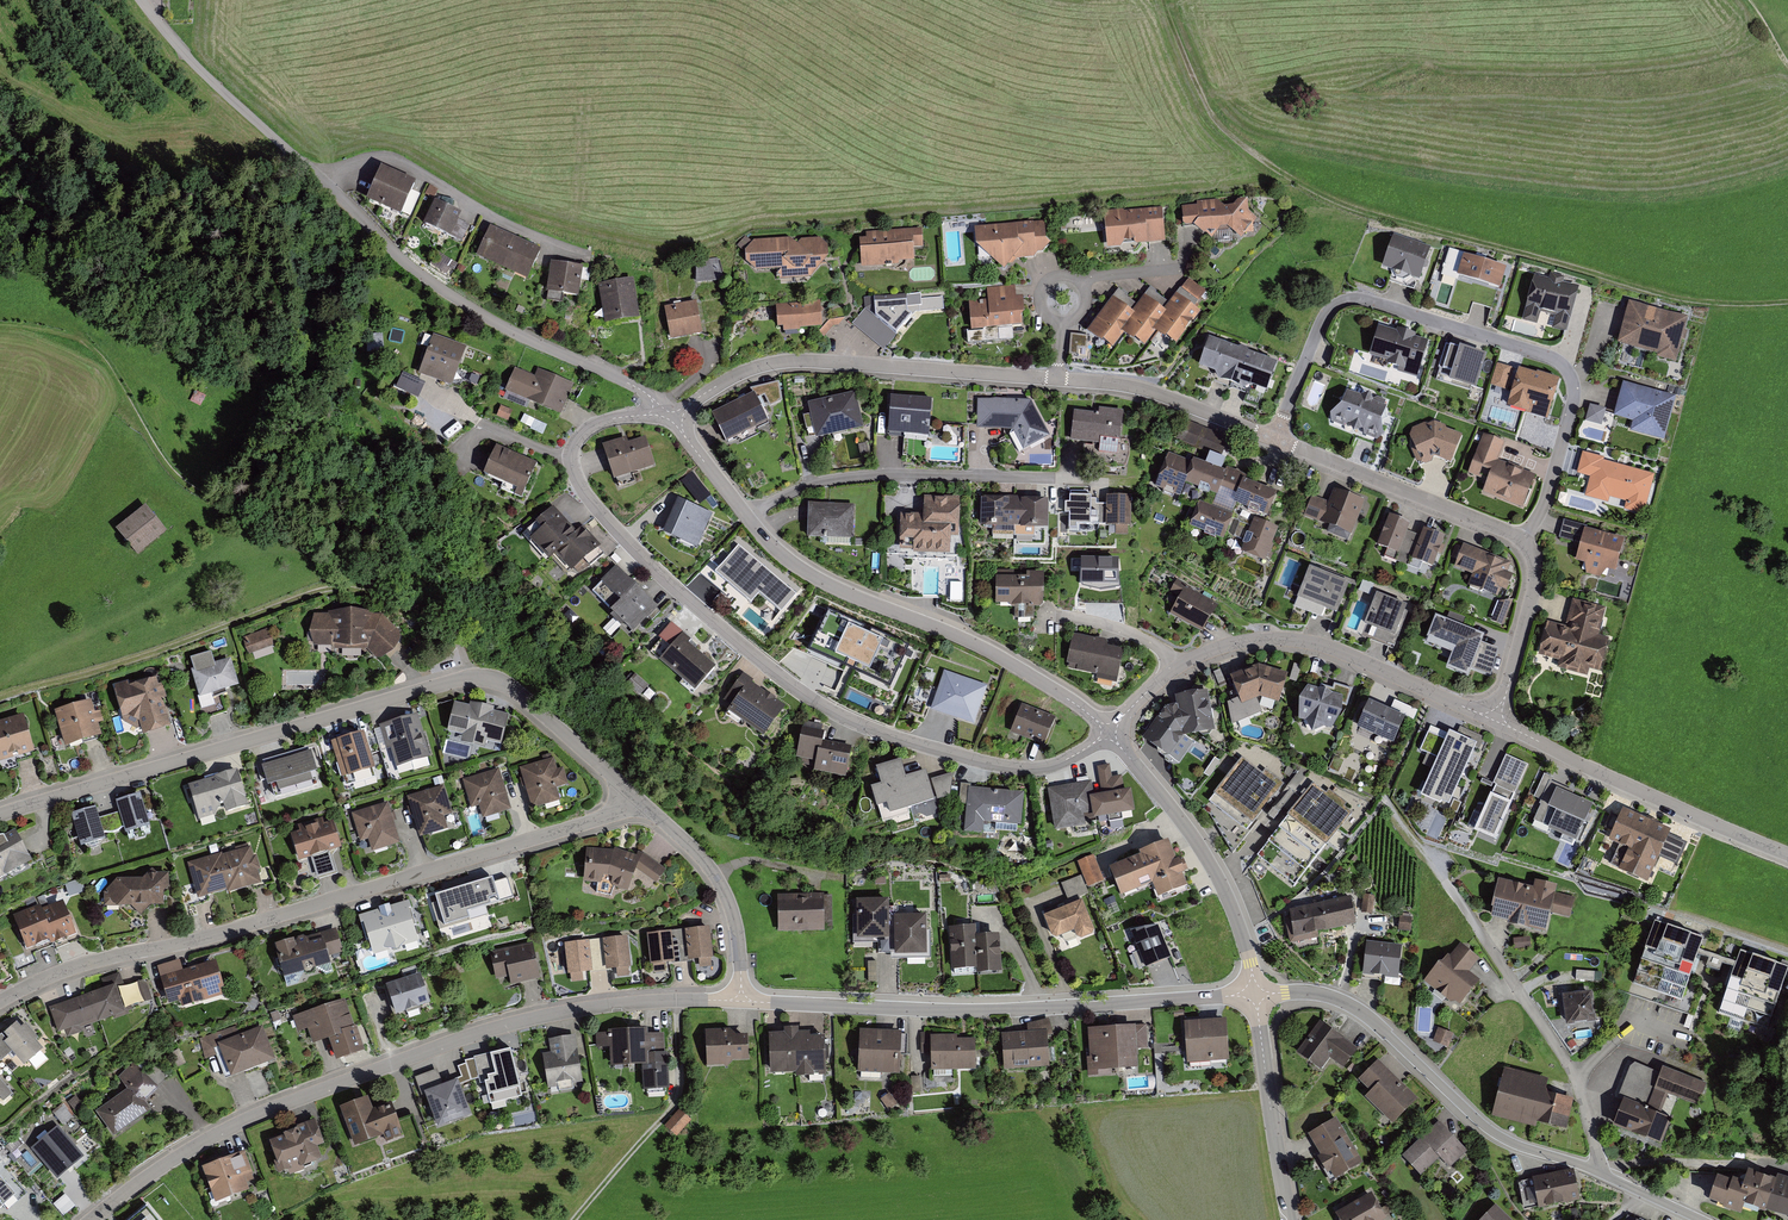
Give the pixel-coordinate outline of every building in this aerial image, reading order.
[(416,182),(381,167),(366,200),(401,216),(416,182)] [(1194,204),(1179,206),(1180,226),(1186,226),(1207,239),(1213,231),(1226,229),(1234,240),(1252,219),(1243,212),(1242,200),(1235,201),(1228,207),(1219,207),(1215,199),(1196,201),(1194,204)] [(423,225),(450,238),(451,237),(462,242),(470,226),(459,221),(461,215),(435,202),(423,225)] [(1159,207),(1100,212),(1103,248),(1161,244),(1159,207)] [(1042,222),(972,227),(972,247),(995,267),(1016,264),(1017,260),(1031,259),(1044,245),(1042,222)] [(476,257),(502,269),(516,239),(490,227),(476,257)] [(921,228),(855,232),(857,263),(911,260),(910,249),(922,248),(921,228)] [(1429,249),(1391,236),(1380,268),(1418,281),(1429,249)] [(542,250),(516,239),(502,269),(528,281),(542,250)] [(816,239),(751,241),(741,253),(741,263),(753,271),(775,270),(782,279),(806,277),(824,256),(823,244),(816,239)] [(1502,268),(1459,255),(1453,276),(1496,288),(1502,268)] [(715,260),(694,262),(697,284),(718,282),(715,260)] [(583,267),(551,262),(546,294),(578,299),(583,267)] [(1450,307),(1455,279),(1434,275),(1429,303),(1450,307)] [(1575,286),(1530,275),(1519,319),(1564,330),(1575,286)] [(605,325),(640,320),(633,279),(598,284),(602,312),(604,323),(605,325)] [(986,300),(967,300),(967,327),(1021,326),(1020,298),(1013,298),(1013,287),(985,287),(986,300)] [(917,293),(863,297),(864,308),(852,323),(878,347),(899,323),(919,305),(917,293)] [(1128,312),(1108,297),(1083,330),(1107,348),(1120,332),(1140,347),(1152,331),(1171,345),(1196,312),(1172,294),(1159,311),(1139,296),(1128,312)] [(815,301),(771,303),(772,328),(816,327),(815,301)] [(1686,319),(1629,301),(1616,344),(1673,361),(1686,319)] [(664,308),(671,341),(703,335),(696,302),(664,308)] [(593,325),(604,323),(602,312),(592,314),(593,325)] [(1424,341),(1376,327),(1367,360),(1415,373),(1424,341)] [(969,330),(970,339),(989,338),(989,337),(1000,336),(999,328),(969,330)] [(433,335),(419,376),(452,388),(467,347),(433,335)] [(384,336),(369,336),(369,350),(385,350),(384,336)] [(1219,380),(1231,385),(1243,351),(1209,339),(1199,367),(1215,373),(1219,380)] [(1482,355),(1446,344),(1435,380),(1472,391),(1482,355)] [(1277,363),(1243,351),(1231,385),(1244,389),(1251,386),(1267,392),(1277,363)] [(531,377),(512,368),(503,390),(556,414),(569,385),(535,370),(531,377)] [(1555,378),(1512,369),(1504,408),(1547,417),(1555,378)] [(424,381),(403,371),(396,386),(418,395),(424,381)] [(1675,396),(1620,383),(1612,417),(1630,421),(1628,431),(1665,440),(1675,396)] [(1344,391),(1326,412),(1329,422),(1374,440),(1380,434),(1381,405),(1344,391)] [(750,392),(706,411),(719,440),(762,421),(750,392)] [(807,404),(816,441),(824,439),(856,432),(864,430),(855,393),(807,404)] [(932,400),(891,397),(890,414),(889,434),(929,437),(930,430),(930,423),(931,416),(932,400)] [(977,430),(1013,431),(1023,450),(1050,436),(1031,401),(977,400),(977,430)] [(1591,403),(1587,420),(1604,424),(1608,408),(1591,403)] [(1096,414),(1072,410),(1068,440),(1094,444),(1096,435),(1119,438),(1122,411),(1097,407),(1096,414)] [(526,423),(539,432),(544,426),(530,416),(526,423)] [(1430,419),(1406,431),(1415,462),(1431,457),(1449,464),(1461,432),(1430,419)] [(1221,458),(1229,439),(1184,421),(1176,440),(1221,458)] [(625,434),(600,442),(612,478),(652,465),(642,437),(627,442),(625,434)] [(1503,442),(1482,435),(1474,457),(1471,456),(1466,471),(1483,477),(1479,490),(1520,504),(1531,472),(1497,460),(1503,442)] [(496,446),(483,476),(504,485),(501,491),(522,500),(537,464),(496,446)] [(1193,463),(1169,454),(1155,489),(1180,499),(1181,498),(1185,486),(1187,481),(1194,464),(1193,463)] [(1654,473),(1581,456),(1576,474),(1588,476),(1583,496),(1645,510),(1654,473)] [(1221,491),(1228,474),(1225,474),(1194,461),(1193,463),(1194,464),(1187,481),(1185,486),(1218,499),(1221,491)] [(1238,494),(1243,481),(1246,482),(1247,477),(1227,469),(1225,474),(1228,474),(1221,491),(1236,497),(1238,494)] [(695,471),(683,481),(701,504),(713,494),(695,471)] [(1264,517),(1267,519),(1277,494),(1246,482),(1243,481),(1238,494),(1236,497),(1233,505),(1246,511),(1259,516),(1264,517)] [(1304,516),(1352,535),(1365,501),(1334,489),(1328,502),(1312,496),(1304,516)] [(1047,496),(982,493),(981,527),(1046,530),(1047,496)] [(919,514),(894,514),(893,546),(906,546),(906,551),(944,552),(944,531),(954,531),(955,494),(920,494),(919,514)] [(1570,505),(1594,513),(1597,503),(1573,495),(1570,505)] [(1092,525),(1093,505),(1093,496),(1067,496),(1067,527),(1092,528),(1092,525)] [(1106,525),(1106,528),(1131,528),(1131,497),(1106,497),(1106,505),(1106,525)] [(713,515),(676,498),(662,531),(698,547),(713,515)] [(1199,503),(1189,527),(1191,528),(1204,533),(1216,538),(1220,540),(1223,541),(1233,517),(1199,503)] [(854,505),(808,504),(807,538),(854,539),(854,505)] [(1092,525),(1106,525),(1106,505),(1093,505),(1092,525)] [(145,506),(115,531),(137,557),(167,533),(145,506)] [(569,532),(551,507),(519,529),(540,559),(550,552),(562,569),(592,548),(577,526),(569,532)] [(1389,516),(1377,547),(1387,551),(1399,555),(1408,532),(1411,524),(1389,516)] [(1241,554),(1265,564),(1278,530),(1254,520),(1241,554)] [(1423,529),(1421,537),(1412,560),(1422,564),(1433,568),(1445,538),(1423,529)] [(1620,538),(1579,529),(1571,561),(1582,564),(1582,573),(1596,577),(1603,570),(1612,571),(1620,538)] [(1399,555),(1387,551),(1384,557),(1420,571),(1422,564),(1412,560),(1421,537),(1408,532),(1399,555)] [(798,596),(739,544),(715,571),(751,603),(759,594),(782,614),(798,596)] [(1512,563),(1462,545),(1454,568),(1471,573),(1468,582),(1501,594),(1512,563)] [(1121,586),(1120,556),(1080,556),(1080,584),(1100,589),(1121,586)] [(1347,582),(1306,564),(1293,596),(1334,613),(1347,582)] [(653,608),(614,567),(588,591),(627,632),(653,608)] [(1012,609),(1038,609),(1039,597),(1044,597),(1044,574),(1026,574),(1026,578),(996,578),(995,605),(1009,605),(1012,609)] [(1215,602),(1177,580),(1171,591),(1177,594),(1165,613),(1197,632),(1215,602)] [(1376,595),(1364,626),(1395,638),(1407,607),(1376,595)] [(1512,598),(1497,600),(1490,620),(1503,625),(1512,598)] [(1562,628),(1543,623),(1536,653),(1557,659),(1555,667),(1585,674),(1586,668),(1599,671),(1607,639),(1599,637),(1606,608),(1570,599),(1562,628)] [(891,637),(828,609),(808,654),(835,666),(838,658),(875,674),(891,637)] [(325,615),(313,615),(309,646),(363,650),(377,658),(398,639),(375,615),(344,611),(325,615)] [(1468,678),(1472,669),(1482,643),(1485,636),(1435,616),(1427,638),(1454,649),(1446,669),(1468,678)] [(254,662),(277,653),(268,629),(245,638),(254,662)] [(689,640),(680,632),(655,659),(689,690),(710,668),(685,645),(689,640)] [(1110,642),(1073,634),(1067,664),(1096,670),(1094,678),(1116,683),(1123,651),(1108,648),(1110,642)] [(1498,649),(1482,643),(1472,669),(1491,677),(1498,649)] [(207,655),(185,660),(194,698),(232,689),(226,661),(210,665),(207,655)] [(1258,663),(1231,675),(1239,697),(1227,701),(1233,722),(1262,710),(1256,697),(1261,695),(1277,701),(1286,673),(1258,663)] [(930,712),(974,727),(988,686),(944,671),(930,712)] [(779,709),(741,677),(726,695),(732,699),(724,708),(756,735),(779,709)] [(153,679),(110,688),(117,721),(136,732),(165,726),(159,700),(164,699),(160,685),(155,686),(153,679)] [(1347,707),(1352,690),(1334,684),(1332,689),(1320,685),(1319,690),(1341,697),(1342,706),(1347,707)] [(1299,702),(1298,720),(1306,722),(1312,735),(1324,728),(1331,730),(1342,715),(1342,706),(1341,697),(1319,690),(1308,687),(1299,702)] [(1166,705),(1143,736),(1179,762),(1194,741),(1184,733),(1212,728),(1205,690),(1177,696),(1178,703),(1166,705)] [(89,702),(53,711),(61,745),(97,736),(94,725),(99,724),(96,712),(91,713),(89,702)] [(1369,702),(1357,730),(1393,746),(1406,719),(1369,702)] [(501,745),(508,717),(494,713),(494,709),(470,703),(469,707),(454,703),(447,732),(462,736),(460,743),(484,749),(486,742),(501,745)] [(1022,705),(1010,733),(1044,748),(1056,719),(1022,705)] [(0,721),(0,759),(29,752),(20,716),(0,721)] [(415,716),(380,724),(391,765),(426,756),(415,716)] [(1442,806),(1449,809),(1477,745),(1449,733),(1448,735),(1430,727),(1420,751),(1438,759),(1420,799),(1441,808),(1442,806)] [(796,760),(816,764),(814,773),(846,779),(852,747),(820,741),(822,734),(802,730),(796,760)] [(360,733),(331,740),(340,777),(368,771),(360,733)] [(309,750),(256,762),(263,793),(316,781),(309,750)] [(1495,786),(1491,796),(1511,805),(1528,766),(1508,757),(1506,756),(1493,785),(1495,786)] [(552,759),(518,767),(527,806),(556,800),(553,788),(564,786),(560,770),(554,772),(552,759)] [(1209,815),(1233,854),(1285,785),(1265,770),(1262,774),(1242,759),(1203,810),(1209,815)] [(895,762),(875,767),(885,811),(948,796),(951,774),(926,780),(924,770),(898,776),(895,762)] [(1085,783),(1046,788),(1051,826),(1079,823),(1078,812),(1084,811),(1085,815),(1129,810),(1126,790),(1120,791),(1118,776),(1108,777),(1107,766),(1096,768),(1100,795),(1087,797),(1085,783)] [(232,771),(184,783),(193,820),(210,816),(211,806),(217,805),(218,813),(244,806),(232,771)] [(497,772),(462,780),(469,812),(478,810),(480,818),(507,811),(497,772)] [(433,790),(405,798),(416,833),(445,824),(441,813),(450,810),(440,776),(430,779),(433,790)] [(966,806),(968,788),(971,788),(971,785),(961,784),(959,805),(966,806)] [(1329,790),(1326,793),(1313,784),(1257,857),(1296,887),(1352,813),(1344,807),(1347,804),(1329,790)] [(1559,789),(1546,784),(1529,824),(1572,842),(1587,805),(1558,792),(1559,789)] [(971,788),(968,788),(966,806),(964,834),(982,836),(983,824),(1021,828),(1024,793),(971,788)] [(123,829),(126,837),(150,830),(141,795),(116,802),(119,813),(123,829)] [(1473,834),(1495,844),(1512,805),(1511,805),(1491,796),(1490,796),(1473,834)] [(387,803),(351,811),(358,841),(364,840),(366,849),(396,842),(387,803)] [(105,843),(103,835),(99,819),(96,808),(71,815),(81,849),(105,843)] [(1671,830),(1622,809),(1608,842),(1618,847),(1610,865),(1620,869),(1619,872),(1647,884),(1659,857),(1677,865),(1686,844),(1668,836),(1671,830)] [(1436,812),(1428,835),(1440,839),(1448,817),(1436,812)] [(123,829),(119,813),(99,819),(103,835),(105,834),(110,835),(114,834),(118,833),(121,830),(123,829)] [(330,821),(287,832),(293,859),(306,856),(310,874),(329,870),(324,849),(336,846),(330,821)] [(0,835),(0,871),(24,861),(10,831),(0,835)] [(1144,858),(1114,869),(1124,896),(1155,885),(1159,897),(1187,887),(1171,843),(1142,853),(1144,858)] [(252,845),(185,860),(194,898),(260,884),(252,845)] [(660,868),(641,853),(636,858),(609,846),(608,850),(585,849),(579,878),(603,880),(624,890),(629,867),(651,883),(660,868)] [(1104,880),(1095,855),(1079,861),(1088,886),(1104,880)] [(101,894),(100,905),(122,908),(126,914),(136,914),(141,906),(153,906),(157,901),(158,894),(163,891),(163,874),(141,874),(139,878),(114,878),(101,894)] [(1533,889),(1498,881),(1491,911),(1493,911),(1491,921),(1509,925),(1508,927),(1512,928),(1517,929),(1519,930),(1524,931),(1546,936),(1551,914),(1570,918),(1575,898),(1556,894),(1558,888),(1535,882),(1533,889)] [(821,895),(774,895),(774,929),(821,929),(821,895)] [(887,899),(851,900),(852,938),(891,937),(891,954),(924,953),(923,915),(896,915),(896,907),(887,907),(887,899)] [(1346,900),(1284,910),(1288,935),(1350,925),(1346,900)] [(37,904),(10,912),(20,944),(40,938),(42,943),(70,934),(60,901),(38,908),(37,904)] [(1079,901),(1041,915),(1050,940),(1069,933),(1072,940),(1091,933),(1079,901)] [(404,903),(355,915),(363,950),(413,938),(404,903)] [(1650,920),(1628,988),(1676,1004),(1687,968),(1725,980),(1714,1014),(1769,1032),(1787,972),(1787,966),(1734,949),(1730,961),(1694,950),(1699,936),(1650,920)] [(976,925),(948,926),(949,967),(972,967),(973,973),(1000,972),(998,934),(977,934),(976,925)] [(1157,925),(1130,930),(1147,968),(1170,957),(1157,925)] [(333,926),(270,943),(279,977),(325,965),(322,956),(340,952),(333,926)] [(706,927),(681,929),(683,959),(696,958),(696,966),(709,965),(706,927)] [(667,931),(645,933),(649,970),(666,969),(665,960),(670,960),(667,931)] [(625,937),(603,938),(605,969),(615,968),(616,974),(628,973),(625,937)] [(583,940),(561,943),(566,982),(580,980),(579,971),(587,970),(583,940)] [(1400,946),(1364,941),(1359,973),(1396,978),(1400,946)] [(530,944),(489,952),(494,979),(503,977),(504,986),(537,980),(530,944)] [(1447,958),(1441,953),(1421,981),(1456,1006),(1476,978),(1468,972),(1478,959),(1457,944),(1447,958)] [(157,967),(160,978),(183,971),(180,960),(157,967)] [(183,971),(160,978),(169,1005),(180,1002),(182,1008),(222,996),(220,990),(224,989),(216,962),(183,971)] [(102,988),(46,1004),(54,1033),(131,1011),(120,972),(99,978),(102,988)] [(385,987),(396,1017),(430,1005),(420,975),(385,987)] [(1592,994),(1561,998),(1564,1029),(1596,1025),(1592,994)] [(341,1000),(291,1014),(296,1030),(303,1028),(307,1042),(324,1037),(330,1058),(359,1050),(352,1026),(349,1026),(341,1000)] [(1025,1032),(1001,1032),(1001,1067),(1045,1067),(1044,1035),(1049,1036),(1048,1019),(1025,1025),(1025,1032)] [(1226,1019),(1185,1021),(1187,1063),(1228,1060),(1226,1019)] [(5,1053),(16,1067),(40,1048),(21,1023),(14,1028),(9,1021),(0,1027),(0,1057),(5,1053)] [(1353,1048),(1316,1022),(1293,1053),(1316,1069),(1325,1057),(1340,1067),(1353,1048)] [(1147,1025),(1082,1028),(1084,1069),(1134,1067),(1133,1050),(1148,1049),(1147,1025)] [(237,1026),(201,1038),(207,1056),(218,1053),(226,1076),(273,1061),(261,1026),(240,1033),(237,1026)] [(779,1032),(766,1032),(766,1072),(785,1072),(785,1075),(804,1075),(804,1070),(822,1070),(820,1037),(793,1027),(779,1027),(779,1032)] [(643,1028),(605,1030),(605,1035),(597,1035),(597,1050),(607,1050),(608,1069),(638,1068),(639,1091),(663,1090),(661,1034),(643,1035),(643,1028)] [(1436,1040),(1445,1042),(1447,1031),(1439,1029),(1436,1040)] [(726,1030),(703,1031),(704,1066),(722,1065),(727,1061),(744,1061),(742,1034),(731,1035),(726,1030)] [(897,1031),(858,1030),(857,1072),(896,1073),(897,1031)] [(953,1035),(923,1035),(922,1053),(927,1053),(927,1069),(971,1069),(971,1040),(953,1040),(953,1035)] [(572,1036),(546,1039),(548,1055),(539,1056),(543,1090),(578,1085),(572,1036)] [(505,1049),(472,1057),(483,1105),(516,1097),(505,1049)] [(1416,1097),(1376,1058),(1355,1079),(1367,1090),(1361,1096),(1390,1123),(1416,1097)] [(144,1104),(158,1089),(134,1063),(119,1078),(127,1090),(95,1113),(114,1140),(151,1113),(144,1104)] [(1663,1068),(1660,1074),(1635,1064),(1630,1069),(1618,1101),(1622,1103),(1612,1129),(1661,1147),(1671,1120),(1660,1116),(1668,1096),(1699,1107),(1707,1085),(1663,1068)] [(1544,1078),(1500,1068),(1489,1117),(1537,1128),(1538,1123),(1561,1128),(1568,1099),(1541,1093),(1544,1078)] [(443,1087),(437,1070),(415,1078),(421,1096),(425,1095),(424,1094),(443,1087)] [(1129,1091),(1154,1090),(1153,1077),(1128,1078),(1129,1091)] [(425,1095),(438,1130),(471,1117),(458,1082),(443,1087),(424,1094),(425,1095)] [(391,1104),(373,1111),(368,1098),(340,1109),(355,1147),(383,1136),(386,1143),(402,1137),(399,1130),(401,1129),(391,1104)] [(666,1123),(676,1135),(694,1121),(685,1109),(666,1123)] [(1333,1119),(1305,1133),(1329,1179),(1357,1164),(1333,1119)] [(1465,1152),(1438,1121),(1400,1156),(1417,1175),(1434,1159),(1445,1170),(1465,1152)] [(309,1122),(263,1139),(276,1176),(315,1161),(309,1145),(317,1142),(309,1122)] [(31,1150),(57,1181),(84,1159),(58,1128),(31,1150)] [(240,1151),(198,1166),(210,1200),(246,1187),(242,1176),(248,1174),(240,1151)] [(1568,1170),(1527,1177),(1532,1206),(1573,1199),(1568,1170)] [(1711,1175),(1702,1201),(1730,1210),(1732,1205),(1751,1211),(1753,1207),(1787,1219),(1787,1179),(1772,1174),(1770,1180),(1740,1170),(1735,1184),(1711,1175)] [(1335,1216),(1338,1219),(1386,1219),(1385,1217),(1371,1195),(1335,1216)] [(146,1204),(127,1219),(160,1219),(146,1204)] [(1494,1205),(1478,1219),(1508,1219),(1494,1205)]
